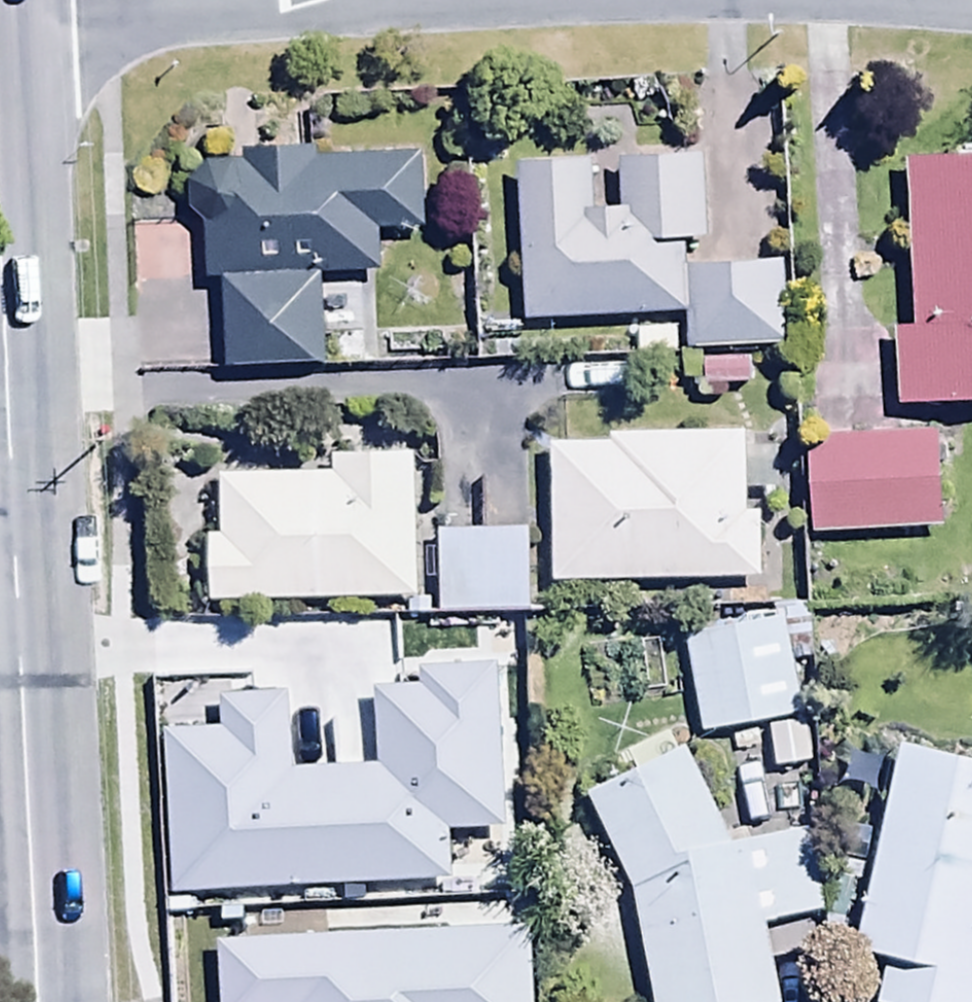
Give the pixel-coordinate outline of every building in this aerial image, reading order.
[(245,156),(245,168),(228,165),(210,169),(197,187),(193,214),(210,230),(210,287),(225,287),(227,369),(325,368),(324,281),(385,280),(384,237),(426,237),(425,165),(325,166),(325,155),(245,156)] [(601,167),(524,169),(529,325),(688,320),(689,352),(790,349),(788,269),(693,271),(692,247),(712,247),(709,166),(626,168),(627,214),(602,215),(601,167)] [(971,409),(971,166),(912,169),(915,335),(898,336),(902,412),(971,409)] [(635,368),(574,370),(575,406),(636,404),(635,368)] [(555,451),(556,587),(766,586),(766,515),(750,515),(749,436),(610,437),(610,451),(555,451)] [(814,446),(817,541),(947,537),(944,442),(814,446)] [(212,541),(211,607),(420,606),(419,462),(336,462),(336,480),(222,480),(223,541),(212,541)] [(440,536),(439,618),(536,616),(535,535),(440,536)] [(805,721),(792,646),(816,641),(810,606),(775,612),(778,630),(686,646),(703,739),(805,721)] [(466,718),(464,634),(385,634),(386,719),(466,718)] [(903,751),(861,957),(888,962),(880,1001),(971,1001),(971,765),(903,751)] [(640,896),(657,1001),(784,1001),(772,926),(823,917),(809,836),(739,848),(691,753),(593,803),(640,896)] [(511,757),(462,757),(462,812),(511,812),(511,757)] [(241,955),(381,953),(381,926),(367,926),(367,883),(385,883),(385,852),(376,852),(376,760),(312,761),(311,839),(236,840),(236,877),(217,877),(217,916),(241,916),(241,955)] [(473,947),(474,869),(404,868),(402,945),(473,947)]
